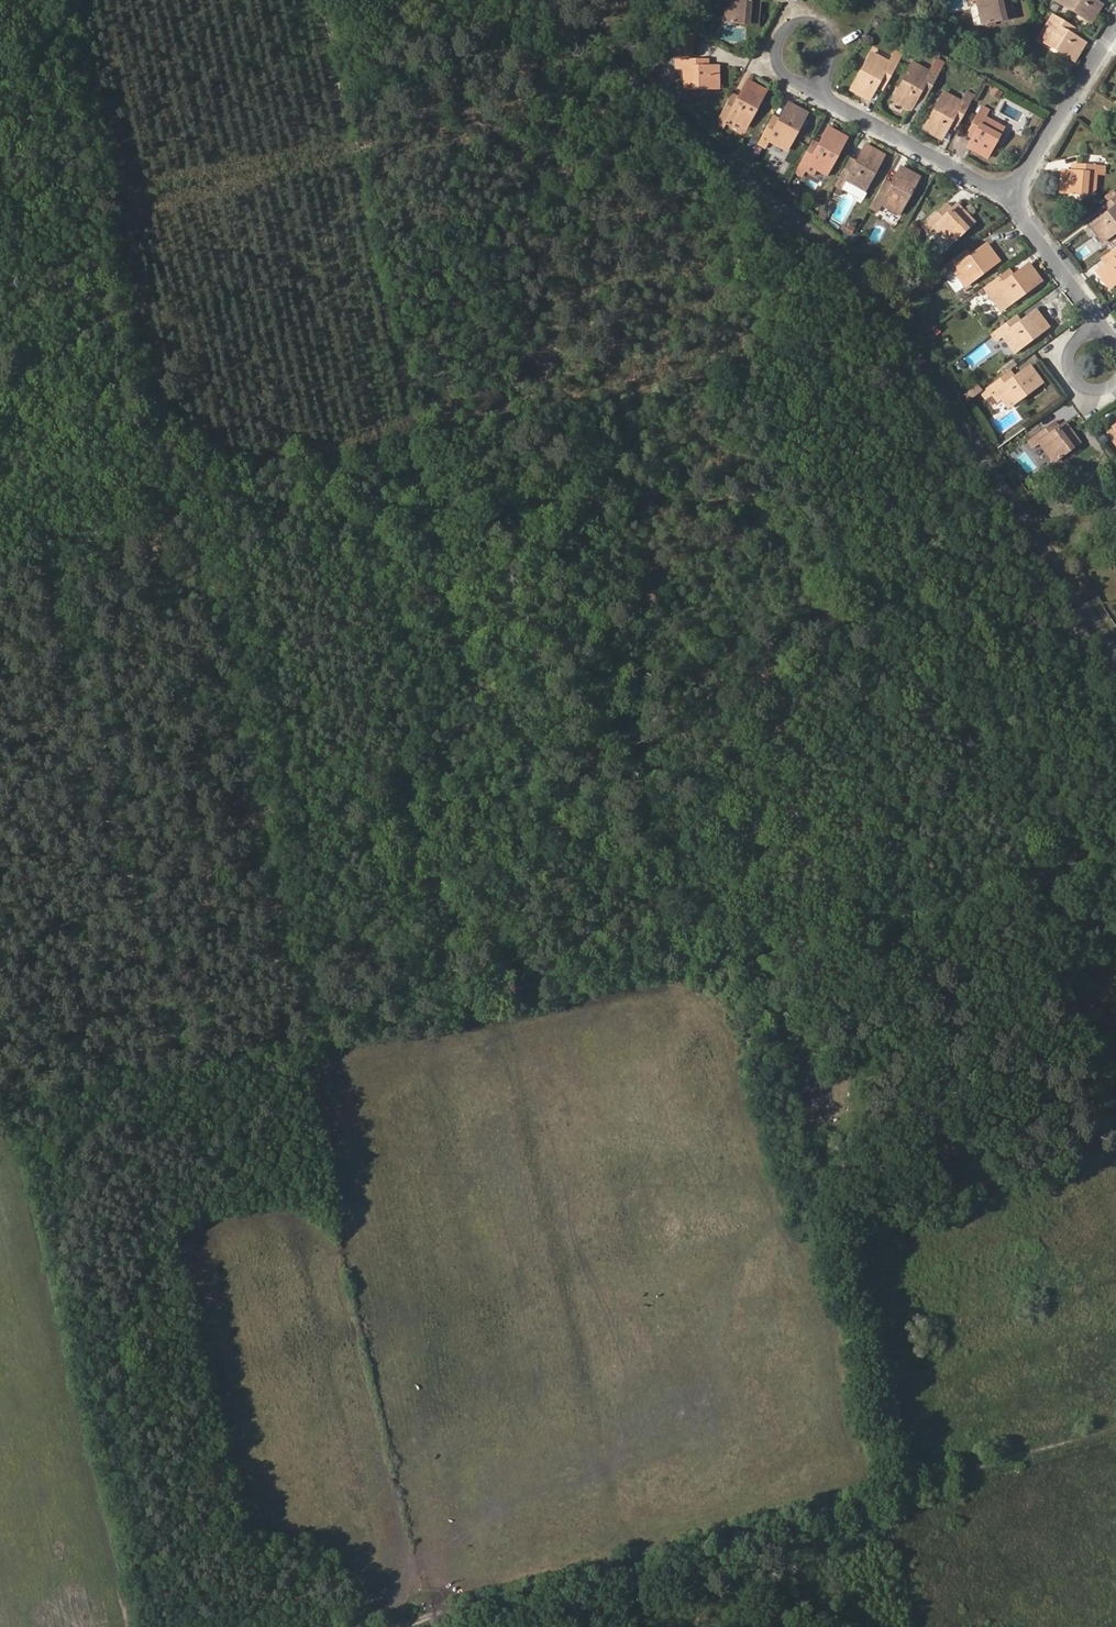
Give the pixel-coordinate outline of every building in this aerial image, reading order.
[(760,0),(757,0),(727,0),(725,22),(758,25),(760,0)] [(1010,0),(969,0),(970,3),(977,1),(982,25),(1014,17),(1010,0)] [(1102,4),(1095,0),(1055,0),(1054,0),(1091,23),(1102,4)] [(1074,61),(1085,43),(1073,35),(1054,24),(1058,17),(1053,14),(1037,39),(1074,61)] [(1076,29),(1058,17),(1054,24),(1073,35),(1076,29)] [(690,42),(700,34),(695,29),(686,37),(690,42)] [(681,50),(690,42),(686,37),(677,44),(681,50)] [(887,84),(901,58),(893,54),(889,62),(871,52),(850,89),(870,100),(877,86),(880,81),(887,84)] [(719,89),(718,66),(707,66),(695,66),(695,59),(676,59),(676,68),(684,68),(684,89),(719,89)] [(928,93),(938,76),(912,62),(892,99),(911,110),(918,96),(922,90),(928,93)] [(746,128),(766,91),(747,81),(738,98),(735,103),(728,100),(717,121),(726,126),(727,123),(729,119),(736,123),(746,128)] [(884,90),(887,84),(880,81),(877,86),(884,90)] [(999,98),(1002,93),(994,88),(991,94),(999,98)] [(925,100),(928,93),(922,90),(918,96),(925,100)] [(959,124),(974,96),(967,92),(962,101),(943,91),(923,129),(942,140),(949,126),(952,120),(959,124)] [(735,103),(738,98),(731,94),(728,100),(735,103)] [(787,151),(807,113),(788,103),(779,120),(776,125),(769,122),(758,144),(765,148),(769,141),(787,151)] [(987,158),(1003,128),(985,117),(988,111),(981,106),(971,123),(978,127),(972,137),(967,146),(987,158)] [(776,125),(779,120),(772,116),(769,122),(776,125)] [(736,123),(729,119),(727,123),(734,127),(736,123)] [(956,129),(959,124),(952,120),(949,126),(956,129)] [(726,126),(717,121),(715,124),(724,129),(726,126)] [(972,137),(978,127),(971,123),(965,134),(972,137)] [(827,175),(847,138),(828,128),(819,145),(815,150),(809,147),(799,166),(805,170),(808,165),(816,169),(827,175)] [(749,159),(758,144),(751,140),(744,154),(749,159)] [(815,150),(819,145),(812,141),(809,147),(815,150)] [(864,192),(884,155),(865,145),(856,162),(853,168),(846,164),(835,185),(842,189),(846,182),(864,192)] [(758,157),(762,149),(757,146),(752,154),(758,157)] [(853,168),(856,162),(849,158),(846,164),(853,168)] [(1083,171),(1084,164),(1072,163),(1072,171),(1083,171)] [(1094,195),(1096,174),(1103,174),(1104,165),(1084,164),(1083,171),(1072,171),(1062,170),(1060,193),(1094,195)] [(813,174),(816,169),(808,165),(805,170),(813,174)] [(802,176),(805,170),(799,166),(795,172),(802,176)] [(899,215),(919,177),(900,167),(891,184),(888,190),(881,186),(870,207),(878,211),(881,205),(899,215)] [(888,190),(891,184),(884,180),(881,186),(888,190)] [(1115,195),(1115,193),(1113,190),(1104,196),(1108,201),(1115,195)] [(832,219),(842,224),(853,199),(843,195),(832,219)] [(1108,201),(1102,205),(1107,211),(1101,216),(1089,225),(1102,242),(1115,232),(1115,195),(1108,201)] [(951,245),(974,222),(957,204),(952,209),(943,217),(939,212),(924,227),(929,232),(934,228),(951,245)] [(943,217),(952,209),(947,204),(939,212),(943,217)] [(1107,211),(1102,205),(1097,210),(1101,216),(1107,211)] [(850,235),(854,228),(849,226),(845,233),(850,235)] [(916,239),(920,230),(912,226),(908,235),(916,239)] [(965,287),(1000,261),(986,243),(971,255),(966,259),(961,253),(941,268),(947,275),(953,270),(965,287)] [(1110,252),(1114,257),(1109,262),(1096,270),(1109,288),(1115,283),(1115,247),(1110,252)] [(971,255),(966,249),(961,253),(966,259),(971,255)] [(1109,262),(1114,257),(1110,252),(1104,256),(1109,262)] [(1001,311),(1042,281),(1028,263),(1013,275),(1008,279),(1003,273),(984,288),(1001,311)] [(1013,275),(1008,269),(1003,273),(1008,279),(1013,275)] [(1049,327),(1035,310),(1020,322),(1014,326),(1010,320),(991,334),(996,340),(1002,336),(1014,353),(1049,327)] [(1020,322),(1016,315),(1010,320),(1014,326),(1020,322)] [(941,332),(936,325),(931,329),(936,336),(941,332)] [(1043,383),(1030,365),(1014,377),(1009,381),(1004,375),(985,389),(990,396),(993,394),(996,392),(1002,399),(1009,408),(1043,383)] [(1014,377),(1009,371),(1004,375),(1009,381),(1014,377)] [(981,391),(977,386),(965,395),(969,401),(981,391)] [(1002,399),(996,392),(993,394),(998,402),(1002,399)] [(1050,434),(1059,427),(1055,421),(1046,428),(1050,434)] [(1080,443),(1065,422),(1059,427),(1050,434),(1046,428),(1029,441),(1034,447),(1039,443),(1053,462),(1080,443)] [(1074,978),(1069,962),(1056,967),(1061,982),(1074,978)]
